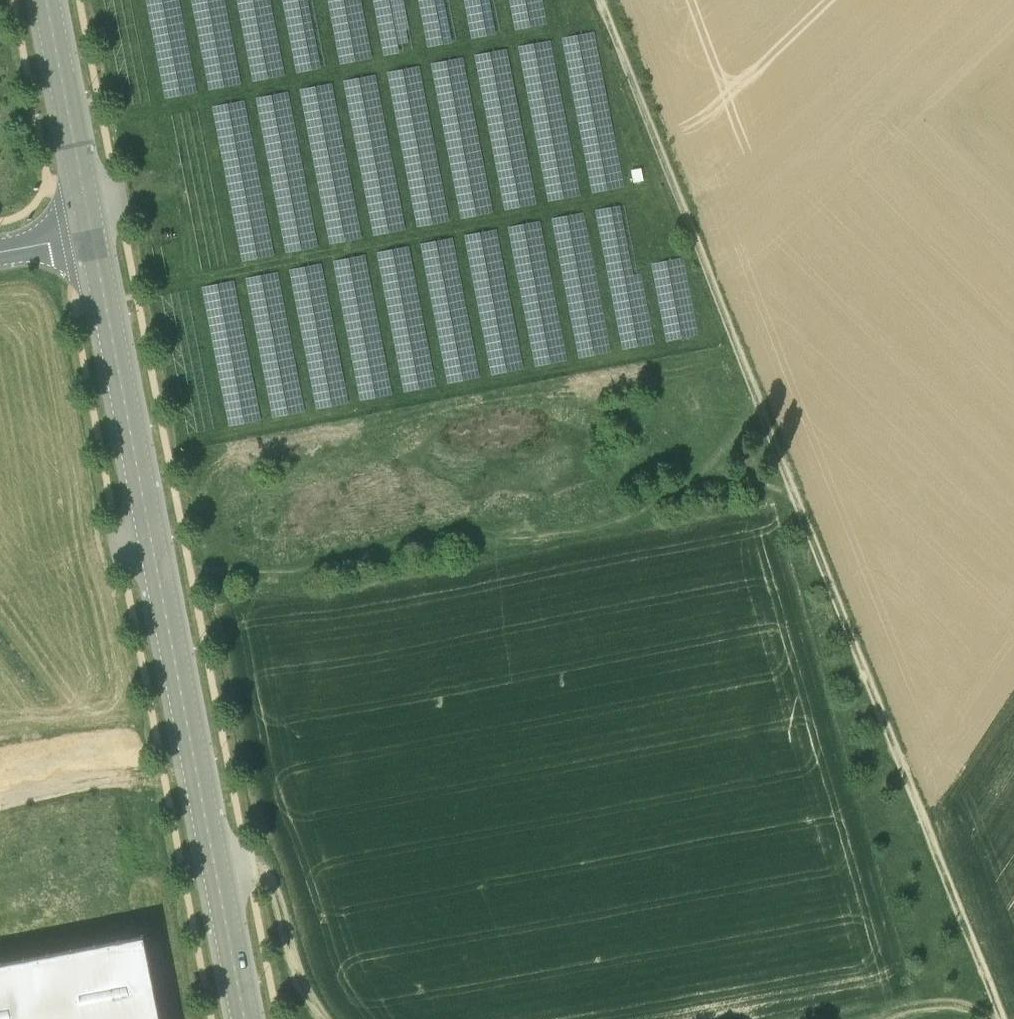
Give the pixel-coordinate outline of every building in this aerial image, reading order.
[(454,40),(447,0),(422,0),(430,44),(454,40)] [(471,35),(496,32),(491,0),(466,0),(471,35)] [(244,81),(232,7),(213,10),(213,13),(202,14),(213,86),(244,81)] [(463,55),(434,61),(463,215),(492,210),(463,55)] [(622,203),(599,208),(611,274),(635,269),(622,203)] [(541,219),(511,224),(536,363),(561,358),(556,328),(560,327),(541,219)] [(510,298),(499,228),(469,233),(480,306),(499,303),(498,300),(510,298)] [(143,936),(0,964),(0,1018),(159,1018),(143,936)]
